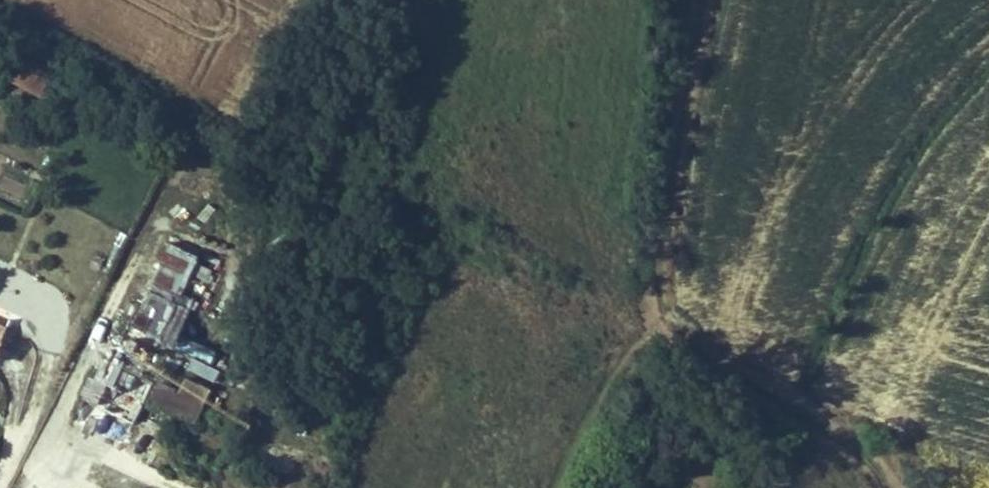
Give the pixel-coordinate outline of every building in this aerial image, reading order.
[(137,302),(130,334),(163,342),(170,309),(137,302)] [(185,310),(179,326),(206,336),(212,320),(185,310)] [(77,422),(101,432),(112,405),(119,408),(129,384),(97,372),(77,422)] [(155,385),(146,404),(196,427),(213,391),(183,377),(175,394),(155,385)] [(138,429),(125,450),(152,467),(165,445),(138,429)]
